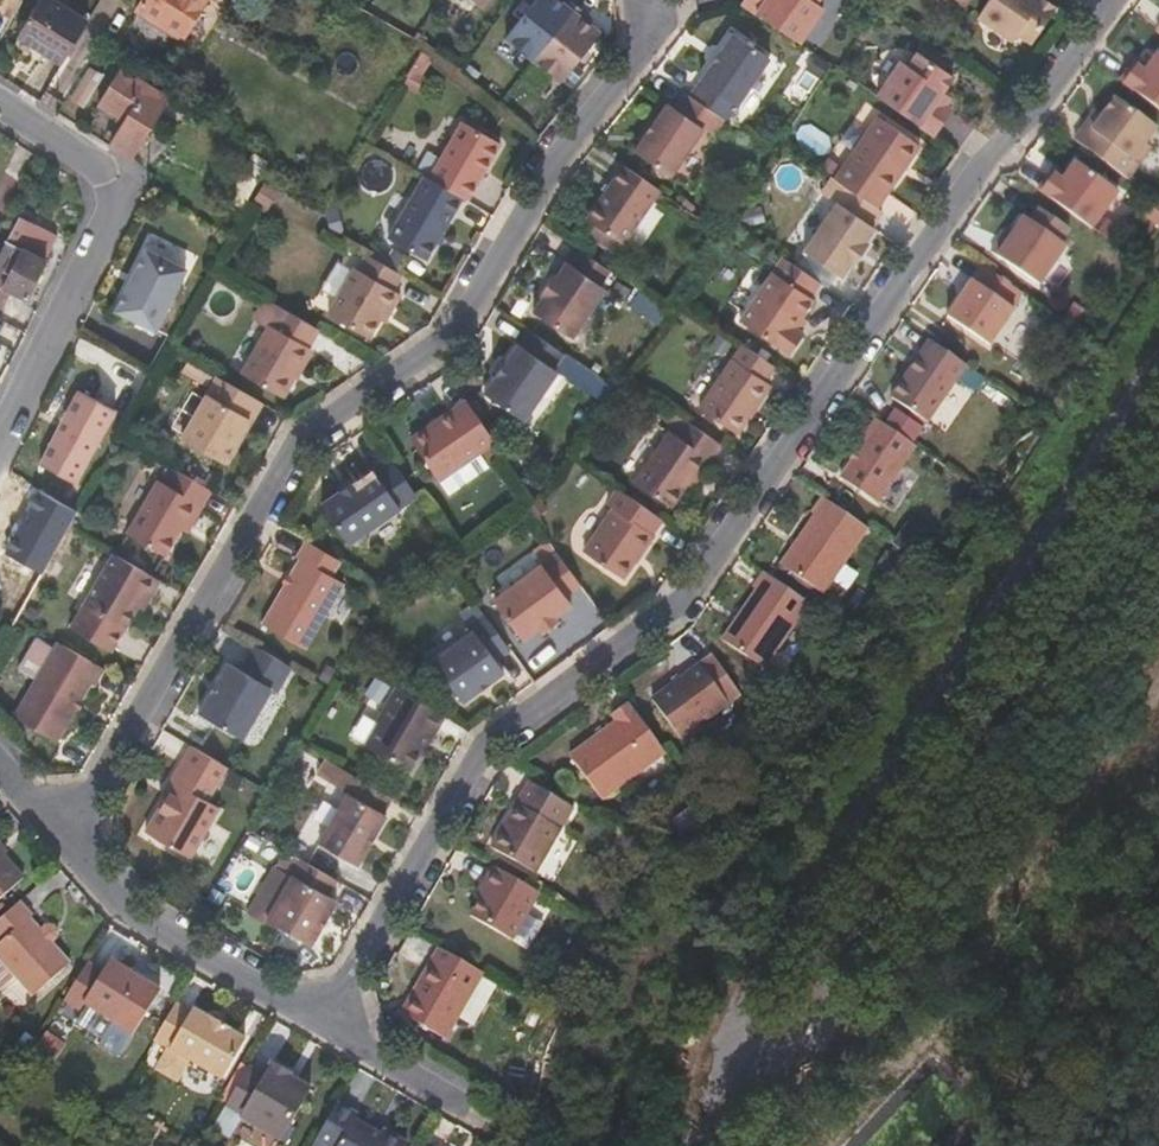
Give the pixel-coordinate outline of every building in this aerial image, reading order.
[(5,12),(12,0),(0,0),(0,10),(5,12)] [(85,21),(50,0),(37,0),(17,34),(61,61),(85,21)] [(126,5),(118,0),(97,0),(85,21),(107,35),(126,5)] [(135,10),(181,39),(206,0),(141,0),(135,10)] [(576,3),(573,0),(533,0),(504,37),(532,59),(576,3)] [(824,8),(817,1),(818,0),(745,0),(743,3),(801,42),(824,8)] [(1056,5),(1048,0),(987,0),(977,14),(1013,38),(1018,31),(1033,41),(1056,5)] [(560,82),(599,32),(586,22),(591,16),(576,3),(532,59),(560,82)] [(727,120),(769,55),(733,31),(690,94),(723,117),(727,120)] [(434,52),(423,46),(401,86),(416,94),(426,78),(421,75),(434,52)] [(946,101),(951,93),(943,88),(954,71),(917,48),(908,61),(901,56),(875,92),(934,132),(952,105),(946,101)] [(1148,64),(1136,55),(1131,63),(1120,78),(1158,106),(1158,50),(1158,49),(1148,64)] [(131,160),(169,97),(121,67),(98,102),(126,120),(109,145),(131,160)] [(673,173),(703,126),(713,133),(723,117),(690,94),(684,91),(674,105),(668,101),(635,149),(673,173)] [(1096,105),(1087,118),(1073,137),(1129,177),(1151,145),(1145,141),(1156,123),(1115,94),(1104,111),(1096,105)] [(877,205),(920,142),(877,114),(834,176),(844,183),(877,205)] [(468,199),(499,143),(461,122),(429,176),(464,197),(468,199)] [(258,181),(268,163),(257,156),(248,174),(258,181)] [(1092,227),(1118,190),(1077,158),(1066,173),(1053,164),(1037,186),(1092,227)] [(622,241),(661,189),(625,164),(588,217),(622,241)] [(427,260),(464,197),(429,176),(424,174),(386,238),(427,260)] [(854,263),(869,242),(867,239),(875,226),(873,223),(883,209),(877,205),(844,183),(835,198),(836,202),(805,250),(842,274),(850,263),(854,263)] [(1154,200),(1140,218),(1156,230),(1158,225),(1158,203),(1154,200)] [(1061,239),(1070,226),(1040,206),(1031,218),(1061,239)] [(1038,283),(1066,242),(1061,239),(1031,218),(1024,213),(1015,227),(1009,224),(990,249),(1038,283)] [(3,273),(8,276),(2,289),(23,300),(42,264),(41,260),(53,238),(17,218),(0,252),(0,280),(3,273)] [(572,335),(606,285),(603,283),(611,271),(582,250),(573,262),(568,260),(558,274),(554,274),(542,290),(544,294),(533,308),(572,335)] [(154,331),(185,272),(145,251),(134,274),(137,276),(129,289),(127,288),(115,311),(154,331)] [(368,337),(378,319),(384,322),(391,309),(400,293),(392,288),(401,274),(367,254),(358,269),(355,267),(327,315),(368,337)] [(808,319),(804,316),(816,299),(811,296),(820,283),(784,258),(741,320),(791,354),(805,333),(800,329),(808,319)] [(1014,306),(1009,302),(1018,288),(987,266),(977,280),(972,276),(947,313),(990,342),(1014,306)] [(661,326),(669,307),(639,293),(630,311),(661,326)] [(29,337),(40,316),(35,313),(21,305),(9,326),(24,335),(29,337)] [(282,398),(312,347),(310,345),(320,329),(284,308),(274,328),(270,325),(241,374),(282,398)] [(568,377),(561,370),(557,368),(565,355),(533,332),(524,344),(520,342),(484,391),(533,427),(568,377)] [(925,419),(958,370),(962,364),(927,340),(923,344),(889,395),(925,419)] [(738,433),(772,382),(766,378),(776,365),(744,343),(700,407),(738,433)] [(236,441),(260,402),(217,377),(180,440),(227,465),(239,445),(236,441)] [(74,484),(114,411),(78,392),(39,465),(74,484)] [(479,452),(495,441),(471,406),(469,403),(457,411),(453,407),(410,437),(433,470),(438,479),(449,494),(489,466),(479,452)] [(875,499),(913,442),(875,416),(864,431),(867,434),(838,475),(875,499)] [(672,505),(687,482),(693,486),(722,444),(686,418),(676,433),(671,429),(635,481),(672,505)] [(374,467),(355,480),(353,474),(338,485),(341,490),(322,503),(340,526),(349,542),(416,495),(393,459),(378,470),(374,467)] [(165,557),(181,530),(186,534),(211,491),(173,469),(164,484),(157,480),(134,519),(126,534),(165,557)] [(624,577),(664,519),(619,489),(608,503),(614,507),(584,551),(624,577)] [(822,591),(867,526),(821,495),(811,511),(815,513),(780,563),(822,591)] [(918,555),(929,538),(908,523),(896,540),(918,555)] [(305,648),(344,583),(331,575),(339,561),(305,541),(296,556),(299,558),(261,623),(305,648)] [(558,622),(554,616),(571,603),(566,595),(581,583),(557,552),(495,601),(523,639),(539,626),(544,632),(558,622)] [(141,610),(149,598),(158,580),(114,554),(70,628),(110,653),(136,607),(141,610)] [(763,667),(808,600),(763,570),(752,586),(755,588),(721,637),(763,667)] [(463,614),(472,625),(474,633),(435,663),(462,702),(505,671),(497,661),(510,650),(485,615),(477,603),(463,614)] [(59,749),(92,692),(96,692),(106,672),(57,643),(12,721),(59,749)] [(242,739),(272,689),(277,693),(292,667),(255,645),(241,671),(228,663),(199,714),(242,739)] [(680,735),(728,701),(701,663),(653,697),(680,735)] [(398,687),(385,709),(378,722),(382,724),(367,748),(410,771),(432,729),(437,732),(446,714),(398,687)] [(602,797),(665,751),(628,701),(613,712),(618,719),(570,754),(602,797)] [(190,860),(219,810),(206,801),(227,767),(192,747),(168,789),(170,793),(146,835),(190,860)] [(357,868),(388,815),(384,812),(392,799),(323,760),(314,774),(322,780),(349,794),(320,845),(357,868)] [(535,875),(574,809),(530,783),(491,849),(535,875)] [(628,851),(636,837),(625,830),(617,844),(628,851)] [(640,858),(648,844),(636,837),(628,851),(640,858)] [(266,921),(302,860),(284,849),(246,915),(263,926),(266,921)] [(0,854),(0,900),(23,879),(0,854)] [(310,947),(336,901),(328,896),(336,881),(302,860),(266,921),(310,947)] [(511,941),(538,894),(494,868),(476,898),(482,901),(471,919),(511,941)] [(38,930),(30,920),(35,916),(21,901),(0,919),(0,939),(4,943),(0,947),(0,961),(32,996),(69,964),(51,945),(54,941),(55,938),(55,935),(52,929),(49,927),(44,927),(38,930)] [(204,925),(212,912),(195,902),(187,917),(204,925)] [(446,1039),(484,974),(440,948),(402,1013),(446,1039)] [(99,1041),(111,1021),(134,1035),(161,992),(111,961),(103,973),(88,963),(63,1001),(80,1011),(85,1005),(89,1007),(76,1027),(99,1041)] [(222,1079),(246,1040),(228,1030),(229,1029),(194,1008),(190,1014),(175,1004),(154,1040),(168,1048),(155,1069),(176,1081),(188,1059),(222,1079)] [(52,1061),(63,1044),(44,1031),(33,1048),(52,1061)] [(280,1142),(310,1090),(289,1077),(291,1074),(270,1061),(261,1075),(248,1067),(229,1100),(231,1113),(280,1142)] [(404,1144),(382,1128),(378,1134),(354,1119),(357,1114),(337,1102),(311,1145),(403,1145),(404,1144)]
